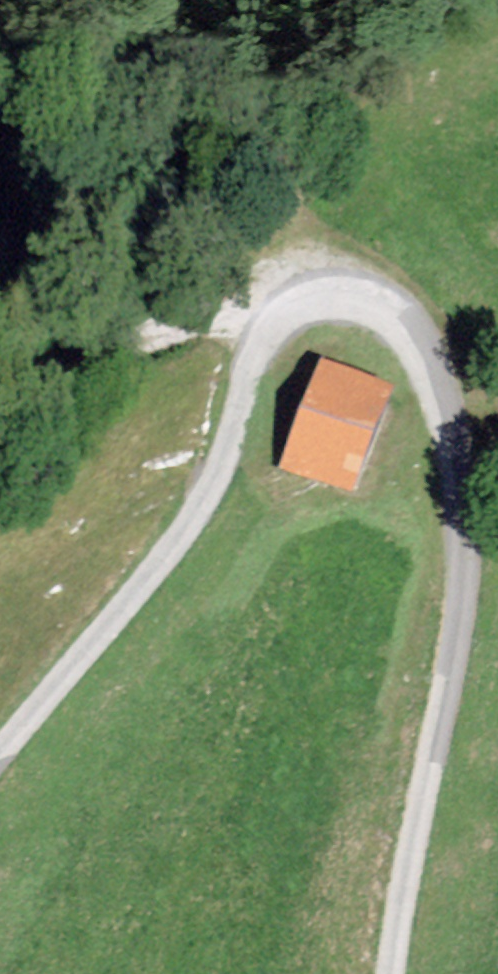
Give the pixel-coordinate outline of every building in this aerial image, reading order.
[(398,399),(334,377),(301,473),(365,495),(398,399)]
